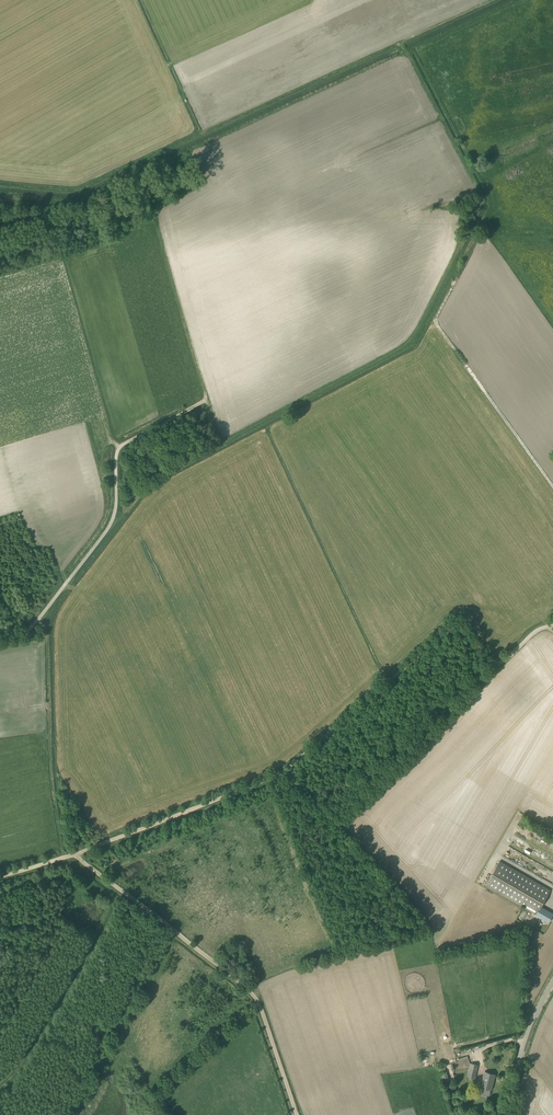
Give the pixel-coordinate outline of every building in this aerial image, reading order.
[(541,906),(550,890),(500,861),(486,885),(532,911),(536,914),(536,915),(549,922),(552,915),(552,913),(541,906)] [(474,1078),(478,1065),(471,1063),(468,1076),(474,1078)] [(484,1096),(486,1088),(489,1089),(491,1089),(493,1083),(495,1074),(485,1071),(481,1086),(478,1086),(476,1094),(484,1096)]
